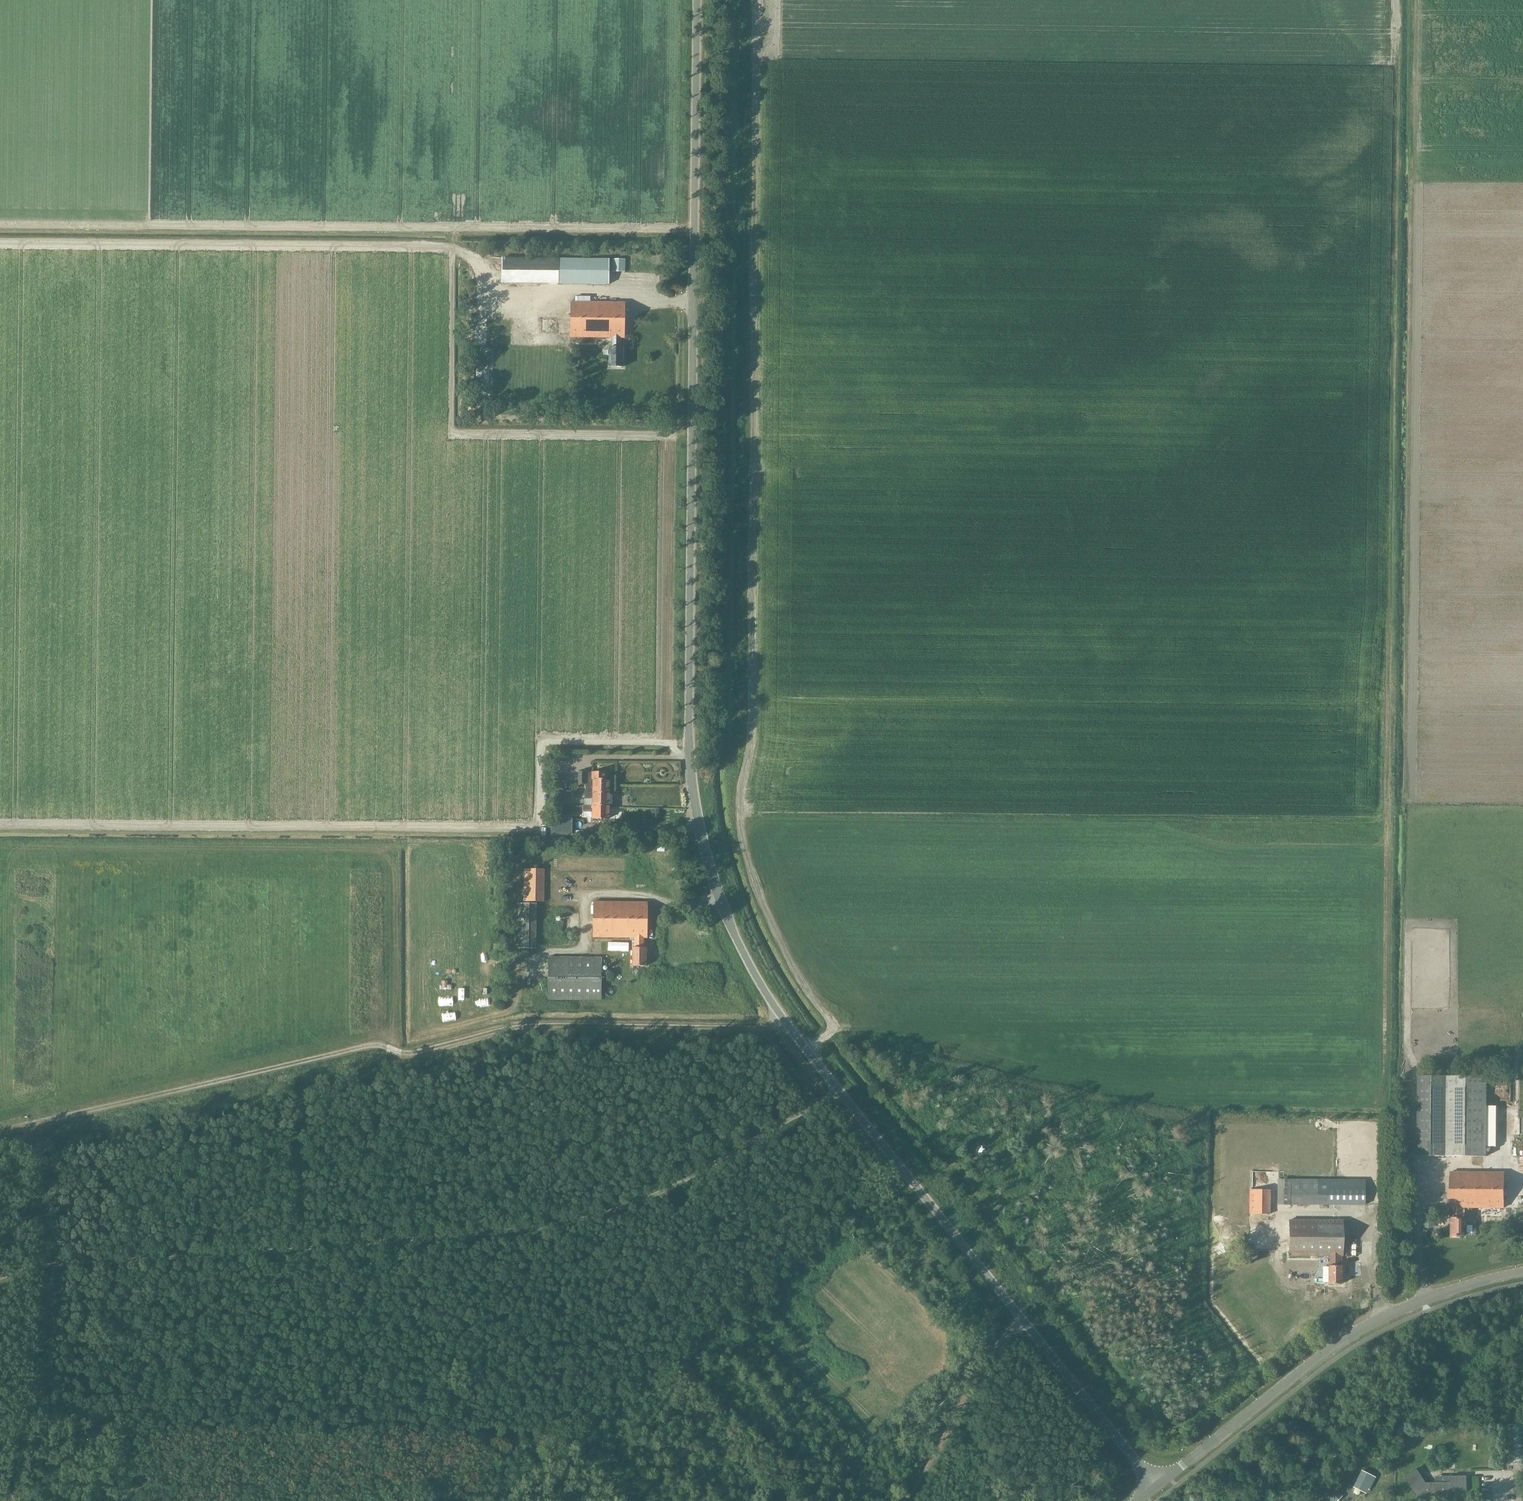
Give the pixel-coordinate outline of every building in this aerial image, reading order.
[(609,284),(609,258),(502,257),(502,283),(609,284)] [(625,272),(625,258),(612,258),(612,272),(625,272)] [(624,338),(624,302),(571,302),(570,337),(612,338),(612,348),(609,348),(609,367),(623,367),(623,348),(621,348),(621,338),(624,338)] [(549,759),(569,760),(569,754),(567,754),(567,751),(556,750),(556,753),(549,753),(549,759)] [(585,784),(585,792),(592,792),(608,792),(608,779),(600,779),(600,771),(592,771),(592,772),(586,772),(586,771),(578,771),(578,784),(585,784)] [(550,792),(550,804),(565,804),(566,793),(550,792)] [(592,798),(592,805),(608,805),(608,792),(592,792),(585,792),(584,792),(584,798),(592,798)] [(592,810),(592,818),(608,818),(608,805),(592,805),(584,805),(584,810),(592,810)] [(571,818),(551,818),(551,834),(571,834),(571,818)] [(524,869),(523,901),(543,901),(544,869),(524,869)] [(646,938),(646,902),(593,902),(593,938),(634,938),(634,948),(632,948),(632,966),(645,966),(646,948),(643,948),(643,938),(646,938)] [(517,948),(530,948),(536,948),(536,903),(518,903),(517,948)] [(548,958),(548,1000),(601,1000),(601,958),(548,958)] [(1486,1075),(1446,1075),(1418,1075),(1417,1155),(1446,1155),(1486,1156),(1486,1075)] [(1508,1107),(1501,1107),(1501,1114),(1494,1114),(1493,1122),(1500,1122),(1499,1141),(1507,1141),(1508,1107)] [(1450,1217),(1450,1235),(1464,1235),(1464,1217),(1462,1217),(1462,1207),(1503,1207),(1503,1172),(1450,1171),(1450,1207),(1450,1217)] [(1365,1204),(1365,1179),(1291,1178),(1291,1204),(1365,1204)] [(1290,1204),(1290,1179),(1278,1179),(1277,1204),(1290,1204)] [(1273,1212),(1273,1188),(1251,1188),(1251,1212),(1273,1212)] [(1342,1255),(1342,1243),(1342,1220),(1289,1220),(1289,1255),(1330,1255),(1330,1265),(1328,1265),(1328,1283),(1341,1283),(1341,1265),(1339,1265),(1339,1255),(1342,1255)] [(1417,1468),(1404,1476),(1418,1497),(1451,1497),(1451,1492),(1467,1491),(1467,1475),(1450,1475),(1450,1481),(1426,1482),(1417,1468)] [(1361,1470),(1353,1487),(1366,1493),(1368,1489),(1369,1489),(1375,1477),(1361,1470)] [(1330,1500),(1337,1500),(1342,1495),(1331,1484),(1322,1493),(1330,1500)]
